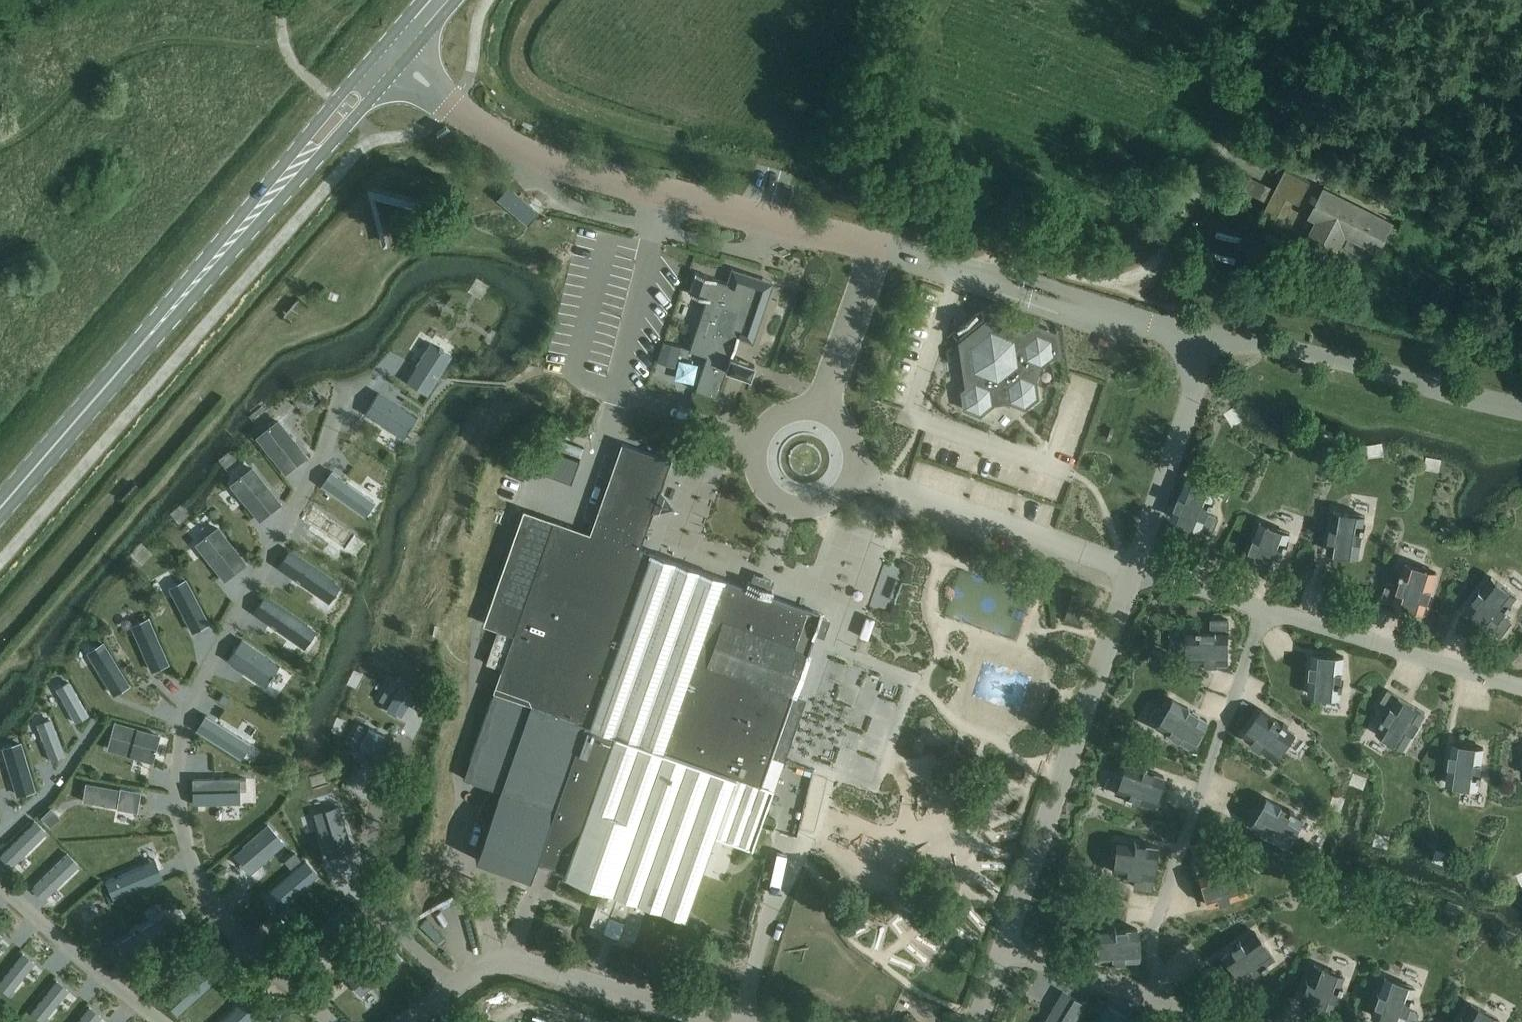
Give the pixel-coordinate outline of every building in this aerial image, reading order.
[(1310,181),(1285,169),(1263,211),(1276,218),(1287,197),(1299,203),(1310,181)] [(1318,220),(1311,234),(1338,247),(1345,233),(1377,249),(1391,222),(1325,189),(1311,216),(1318,220)] [(747,334),(760,295),(755,285),(737,278),(734,286),(696,274),(690,292),(707,298),(689,350),(707,356),(695,390),(717,397),(739,331),(747,334)] [(1039,364),(1040,365),(1053,354),(1051,338),(1036,333),(1023,343),(1023,345),(1015,346),(1014,339),(990,329),(985,333),(980,331),(973,337),(973,342),(974,342),(969,346),(973,372),(979,374),(976,382),(975,382),(962,391),(964,407),(979,413),(992,403),(992,401),(1009,399),(1009,401),(1024,407),(1037,397),(1034,381),(1033,380),(1039,364)] [(429,342),(407,377),(427,390),(450,355),(429,342)] [(589,400),(602,402),(604,389),(591,387),(589,400)] [(378,395),(366,412),(403,434),(414,417),(378,395)] [(1270,397),(1268,409),(1283,411),(1284,400),(1270,397)] [(278,419),(256,436),(286,474),(308,456),(278,419)] [(670,460),(621,443),(589,533),(523,509),(489,605),(519,616),(514,632),(499,627),(486,663),(501,669),(493,691),(494,691),(463,778),(481,784),(477,797),(495,804),(476,859),(530,878),(536,861),(565,871),(564,875),(603,889),(591,923),(613,931),(637,939),(649,905),(685,918),(715,833),(751,846),(771,789),(759,784),(792,692),(793,693),(807,654),(794,649),(808,610),(756,592),(638,550),(670,460)] [(526,466),(571,483),(579,459),(534,443),(526,466)] [(1413,481),(1415,466),(1402,465),(1401,479),(1413,481)] [(253,466),(230,484),(260,520),(282,503),(253,466)] [(1337,469),(1332,482),(1345,487),(1350,474),(1337,469)] [(330,471),(321,484),(363,513),(372,500),(330,471)] [(1178,533),(1216,548),(1229,510),(1213,503),(1210,511),(1189,503),(1178,533)] [(1511,542),(1521,546),(1521,505),(1511,542)] [(311,506),(303,518),(346,547),(354,536),(311,506)] [(1331,511),(1320,539),(1357,554),(1369,525),(1331,511)] [(1258,513),(1248,542),(1286,555),(1297,526),(1258,513)] [(219,526),(196,543),(225,581),(248,563),(219,526)] [(289,551),(278,566),(328,600),(338,586),(289,551)] [(1424,610),(1436,571),(1406,562),(1398,589),(1386,585),(1382,597),(1424,610)] [(1516,595),(1492,576),(1466,608),(1501,635),(1508,626),(1498,618),(1516,595)] [(186,579),(169,587),(193,632),(210,623),(186,579)] [(1068,592),(1066,604),(1081,607),(1084,595),(1068,592)] [(265,596),(254,611),(304,646),(314,631),(265,596)] [(149,617),(131,625),(152,671),(170,664),(149,617)] [(1216,630),(1188,630),(1188,662),(1228,662),(1228,618),(1216,618),(1216,630)] [(241,640),(229,659),(265,684),(278,665),(241,640)] [(105,641),(88,652),(113,694),(130,685),(105,641)] [(1344,656),(1313,653),(1309,693),(1340,696),(1344,656)] [(70,681),(57,688),(76,722),(90,715),(70,681)] [(386,706),(388,707),(387,710),(396,715),(397,712),(401,715),(409,702),(412,705),(418,694),(415,692),(416,690),(401,681),(400,683),(387,705),(386,706)] [(1377,730),(1403,747),(1425,712),(1387,689),(1380,700),(1391,706),(1377,730)] [(1190,746),(1207,720),(1172,698),(1155,725),(1190,746)] [(1295,733),(1263,709),(1244,733),(1277,758),(1295,733)] [(207,715),(198,728),(243,758),(253,743),(207,715)] [(52,718),(37,723),(51,760),(65,755),(52,718)] [(407,736),(441,750),(448,733),(414,719),(407,736)] [(160,733),(115,721),(107,749),(153,761),(160,733)] [(385,733),(369,725),(368,727),(356,749),(356,750),(358,751),(357,754),(366,759),(367,756),(371,758),(378,746),(382,748),(387,737),(384,735),(385,733)] [(845,801),(881,811),(888,786),(890,786),(900,752),(862,741),(845,801)] [(21,742),(3,747),(17,795),(36,790),(21,742)] [(1484,747),(1453,742),(1447,783),(1478,787),(1484,747)] [(1114,791),(1153,805),(1164,776),(1126,762),(1114,791)] [(241,777),(194,778),(194,803),(242,802),(241,777)] [(1352,800),(1361,801),(1359,816),(1377,818),(1381,781),(1355,777),(1352,800)] [(87,783),(83,800),(136,810),(140,792),(87,783)] [(1432,813),(1436,799),(1423,796),(1420,810),(1432,813)] [(1285,845),(1302,818),(1267,797),(1251,824),(1285,845)] [(315,814),(328,856),(352,848),(340,807),(315,814)] [(37,820),(1,855),(12,866),(48,831),(37,820)] [(266,825),(234,854),(251,872),(283,844),(266,825)] [(1151,890),(1157,846),(1116,841),(1112,872),(1140,875),(1139,888),(1151,890)] [(68,853),(32,888),(44,900),(80,864),(68,853)] [(1237,862),(1225,867),(1221,857),(1195,866),(1208,904),(1247,892),(1237,862)] [(156,860),(107,881),(114,898),(163,878),(156,860)] [(304,860),(263,895),(277,911),(286,904),(285,903),(318,875),(304,860)] [(786,905),(817,914),(821,899),(790,890),(786,905)] [(1430,891),(1428,901),(1447,905),(1450,896),(1430,891)] [(451,900),(414,922),(442,969),(479,947),(451,900)] [(344,906),(302,941),(316,958),(326,951),(324,949),(357,921),(344,906)] [(854,909),(851,925),(873,930),(877,915),(854,909)] [(168,914),(115,943),(128,963),(179,933),(168,914)] [(925,945),(929,930),(896,922),(892,937),(925,945)] [(1139,959),(1137,928),(1097,930),(1098,961),(1139,959)] [(1274,957),(1256,931),(1222,955),(1240,980),(1274,957)] [(956,955),(961,942),(948,937),(943,951),(956,955)] [(828,953),(864,960),(866,946),(831,939),(828,953)] [(388,944),(346,979),(360,995),(369,988),(368,987),(400,959),(388,944)] [(0,981),(0,986),(10,994),(35,962),(24,952),(0,981)] [(881,966),(913,975),(917,963),(885,953),(881,966)] [(1328,1013),(1343,974),(1314,963),(1299,1001),(1328,1013)] [(206,965),(166,1000),(178,1014),(218,979),(206,965)] [(1371,1015),(1393,1021),(1415,1021),(1422,1001),(1410,997),(1414,986),(1384,976),(1371,1015)] [(32,1012),(31,1012),(44,1021),(69,990),(57,980),(32,1012)] [(1043,1021),(1074,1021),(1086,1003),(1063,990),(1043,1021)] [(221,1021),(249,1021),(257,1015),(245,1001),(221,1021)] [(1471,1003),(1460,1021),(1496,1021),(1498,1018),(1471,1003)] [(1099,1021),(1124,1021),(1126,1017),(1108,1006),(1099,1021)] [(78,1021),(97,1021),(102,1016),(91,1007),(78,1021)]
